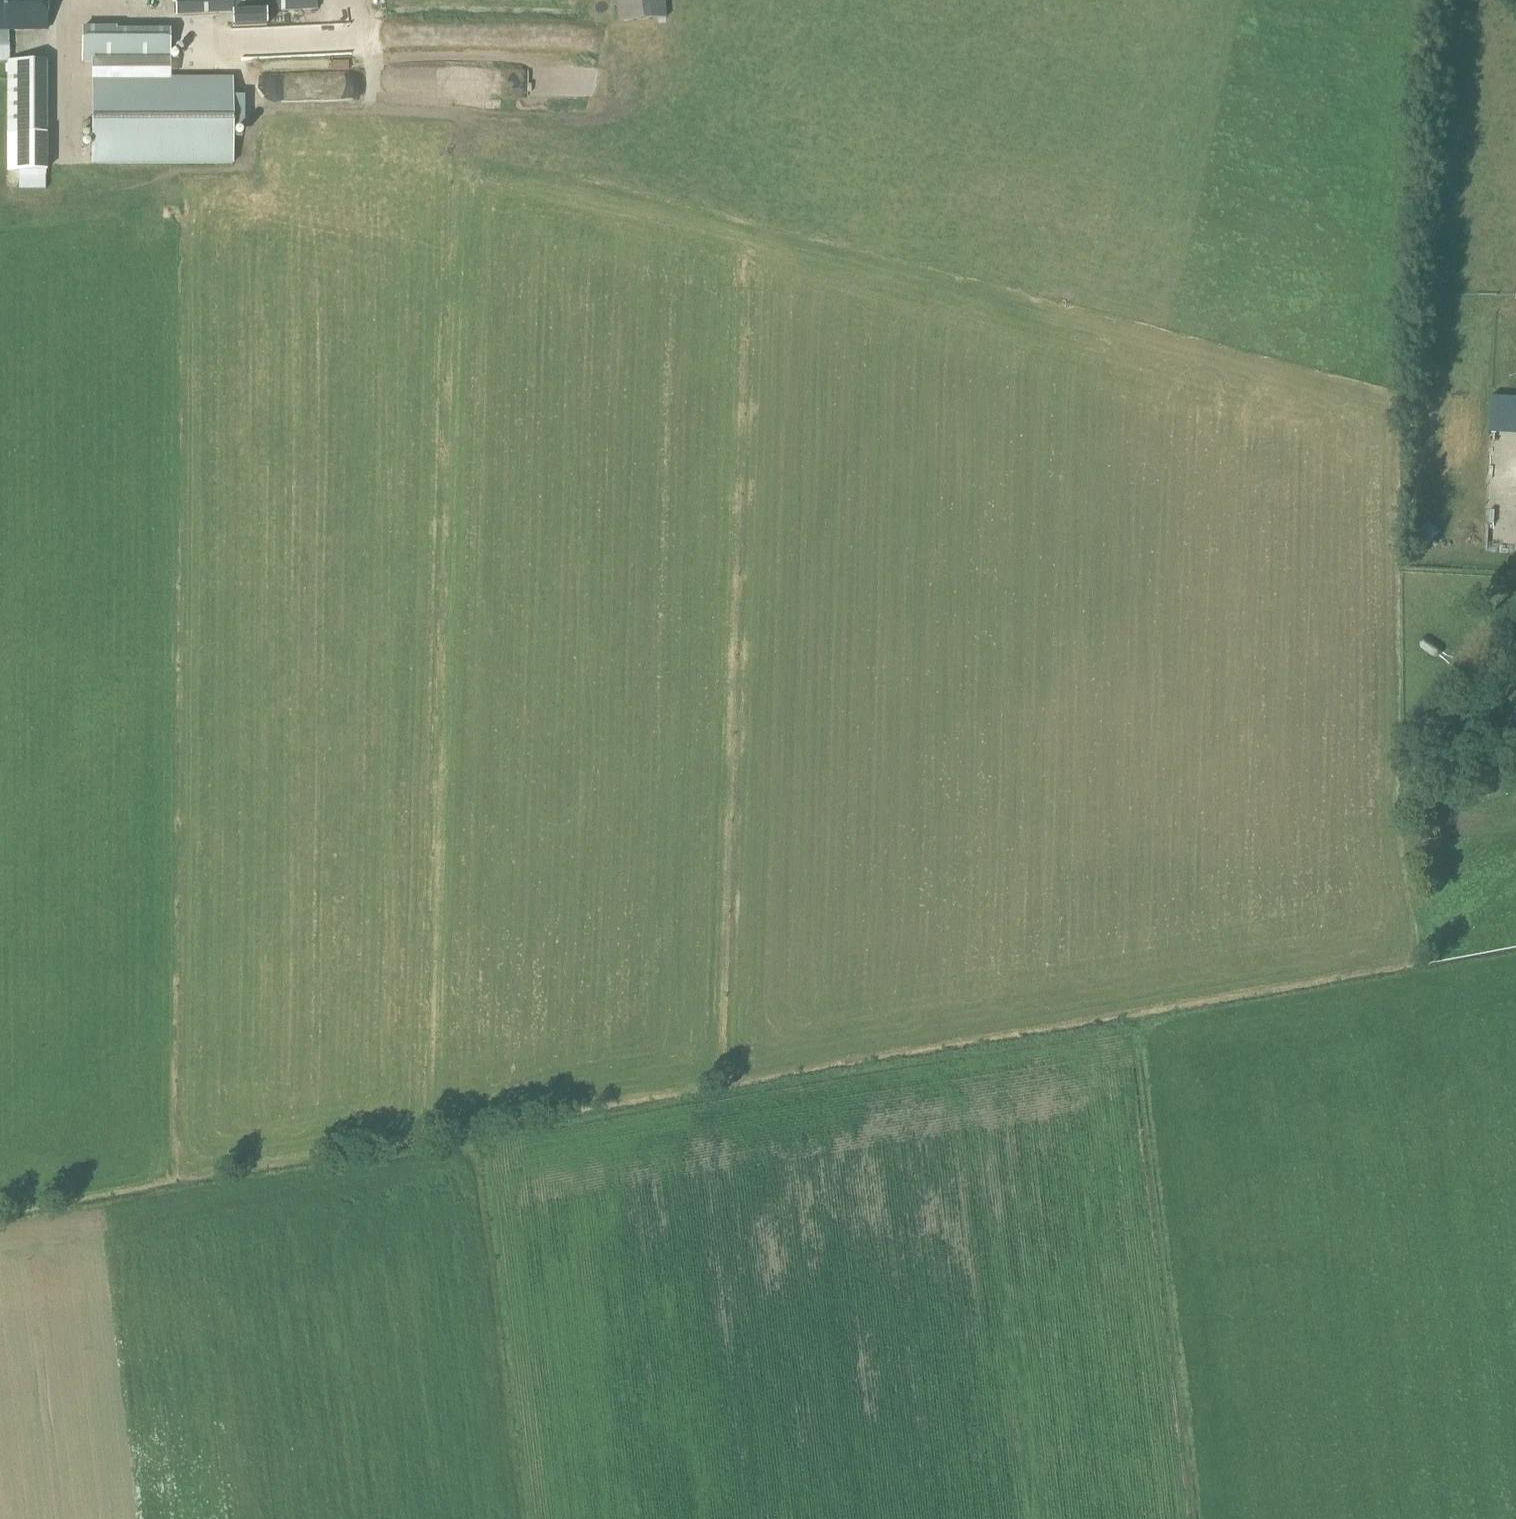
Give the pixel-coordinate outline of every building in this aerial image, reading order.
[(46,29),(46,0),(0,0),(0,29),(46,29)] [(177,16),(232,13),(233,27),(267,26),(267,12),(318,10),(318,0),(176,0),(177,16)] [(618,22),(667,17),(666,0),(616,0),(618,22)] [(100,29),(100,28),(82,28),(82,61),(170,61),(170,29),(100,29)] [(46,61),(8,62),(8,133),(46,133),(46,61)] [(233,77),(93,77),(93,217),(233,217),(233,77)] [(1500,413),(1498,439),(1513,440),(1515,414),(1500,413)]
